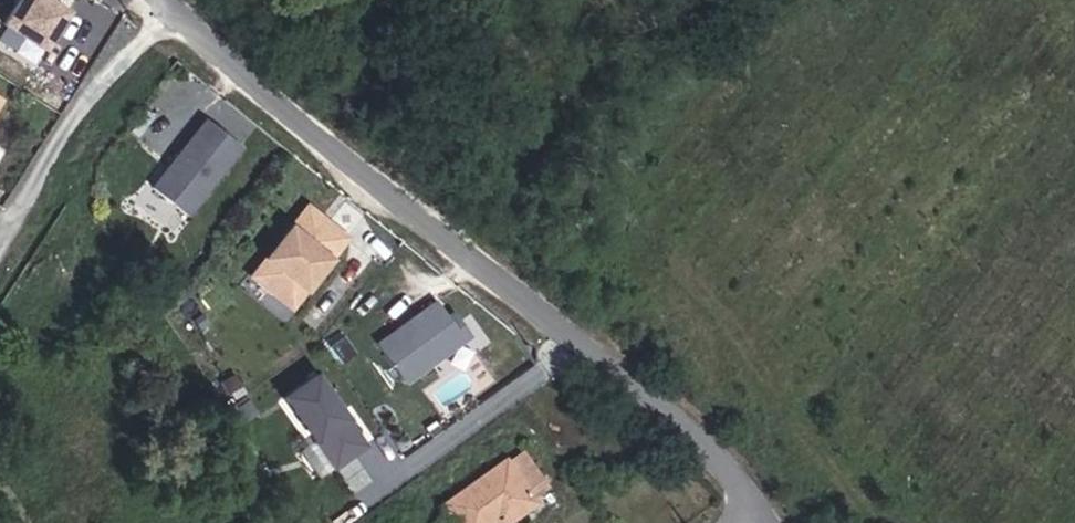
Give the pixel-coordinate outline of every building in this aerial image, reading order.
[(72,29),(84,8),(70,0),(65,0),(54,18),(72,29)] [(188,217),(241,150),(206,123),(153,189),(188,217)] [(306,292),(347,240),(328,225),(325,229),(305,213),(253,278),(279,299),(293,281),(306,292)] [(292,309),(306,292),(293,281),(279,299),(292,309)] [(406,385),(470,340),(457,322),(450,326),(435,305),(378,346),(406,385)] [(316,439),(302,449),(322,478),(372,444),(320,370),(285,394),(316,439)] [(510,522),(534,506),(505,464),(443,508),(453,522),(494,522),(504,515),(510,522)]
